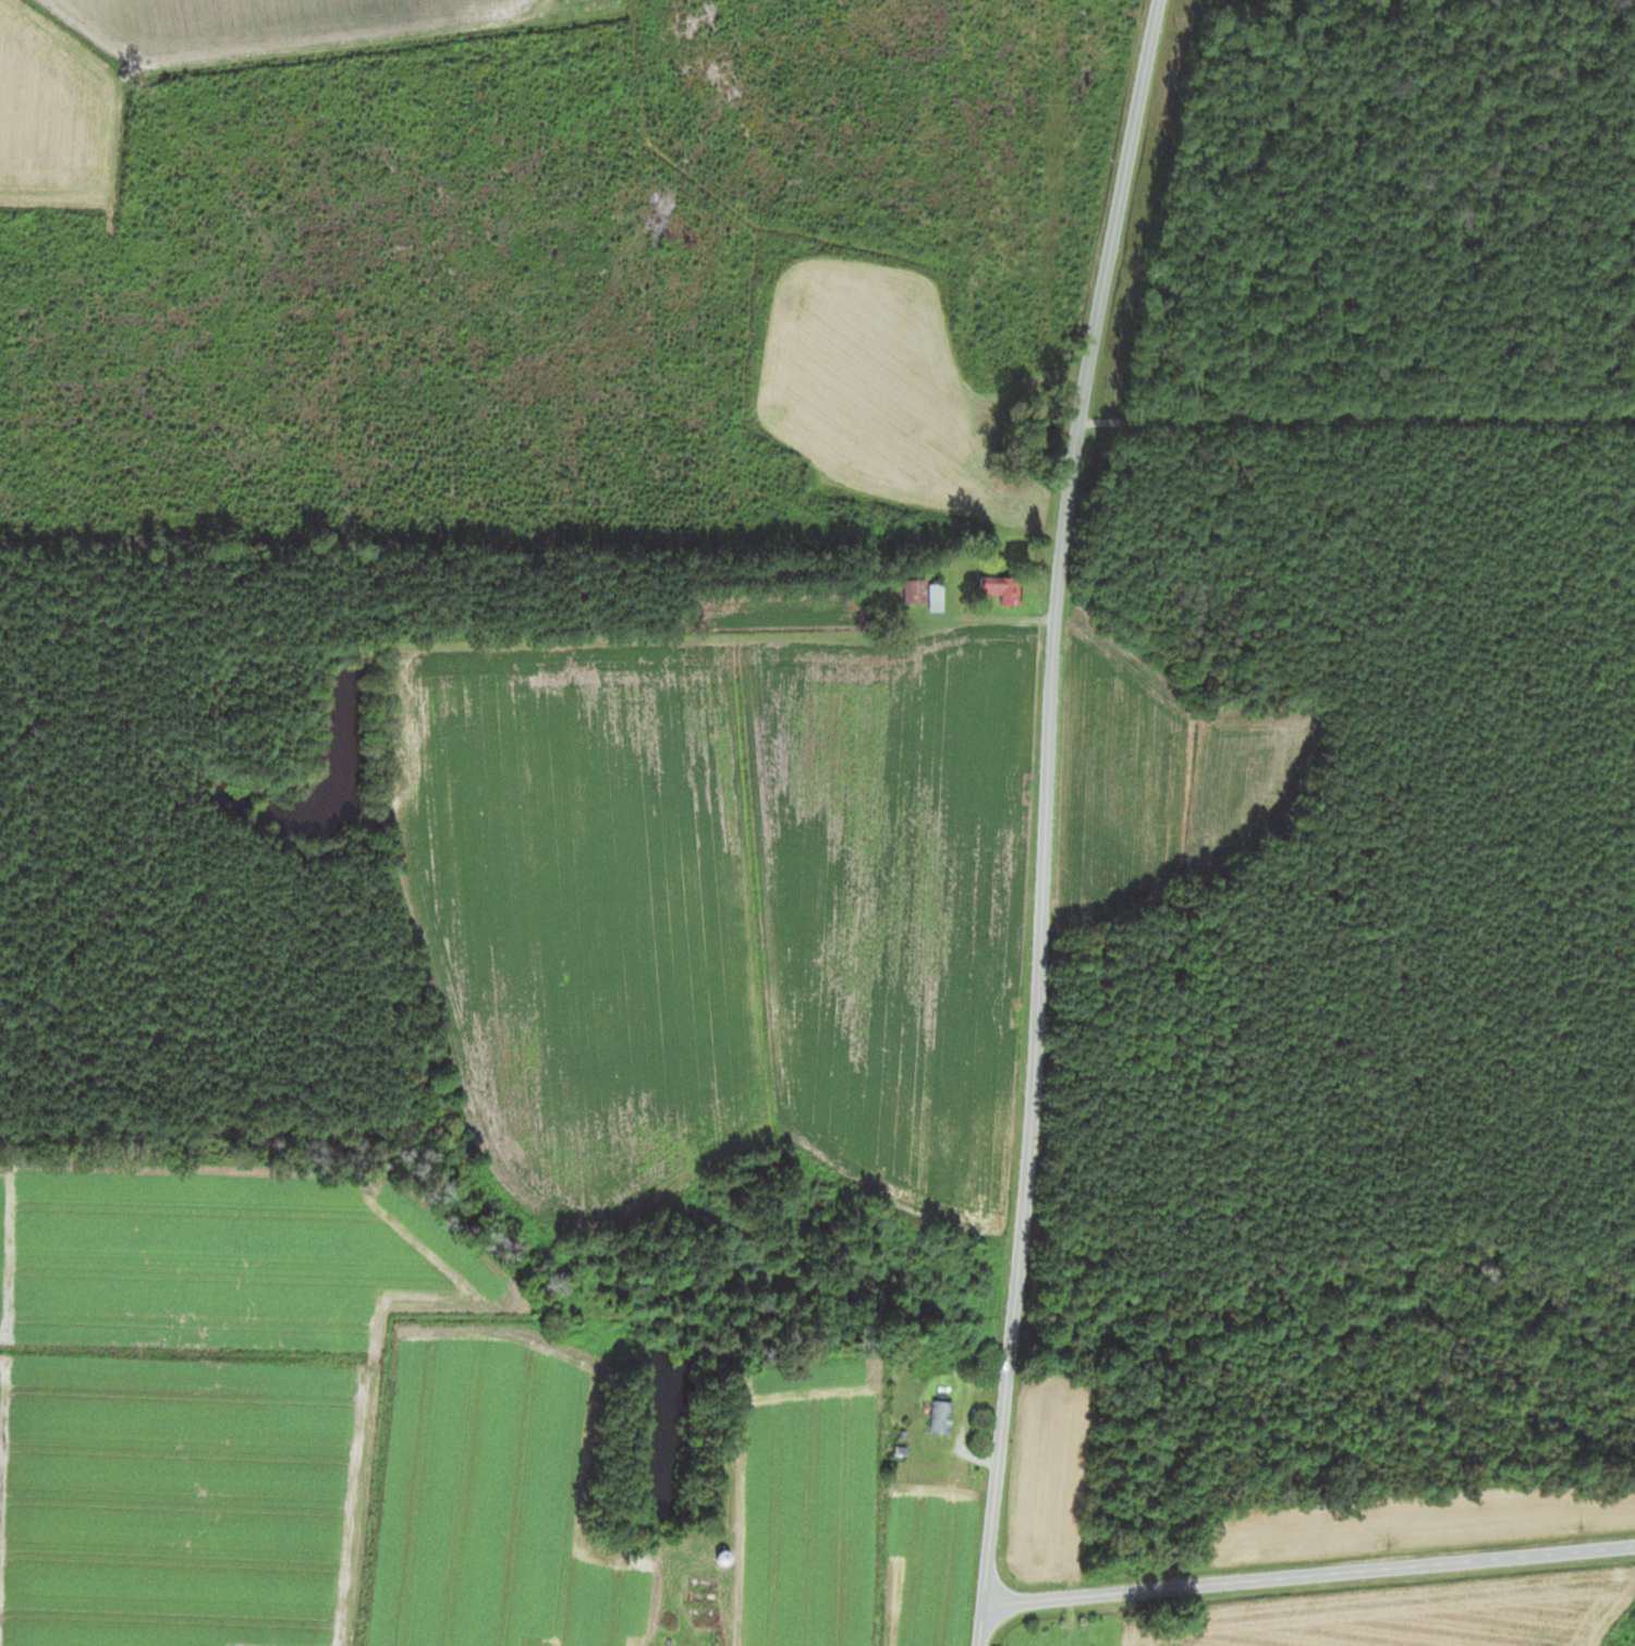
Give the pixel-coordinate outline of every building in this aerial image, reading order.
[(1019,579),(983,578),(982,596),(1002,597),(1002,606),(1018,607),(1019,579)] [(913,581),(913,604),(927,604),(927,581),(913,581)] [(945,585),(931,585),(931,613),(945,613),(945,585)] [(951,1434),(954,1402),(933,1400),(931,1432),(951,1434)]
